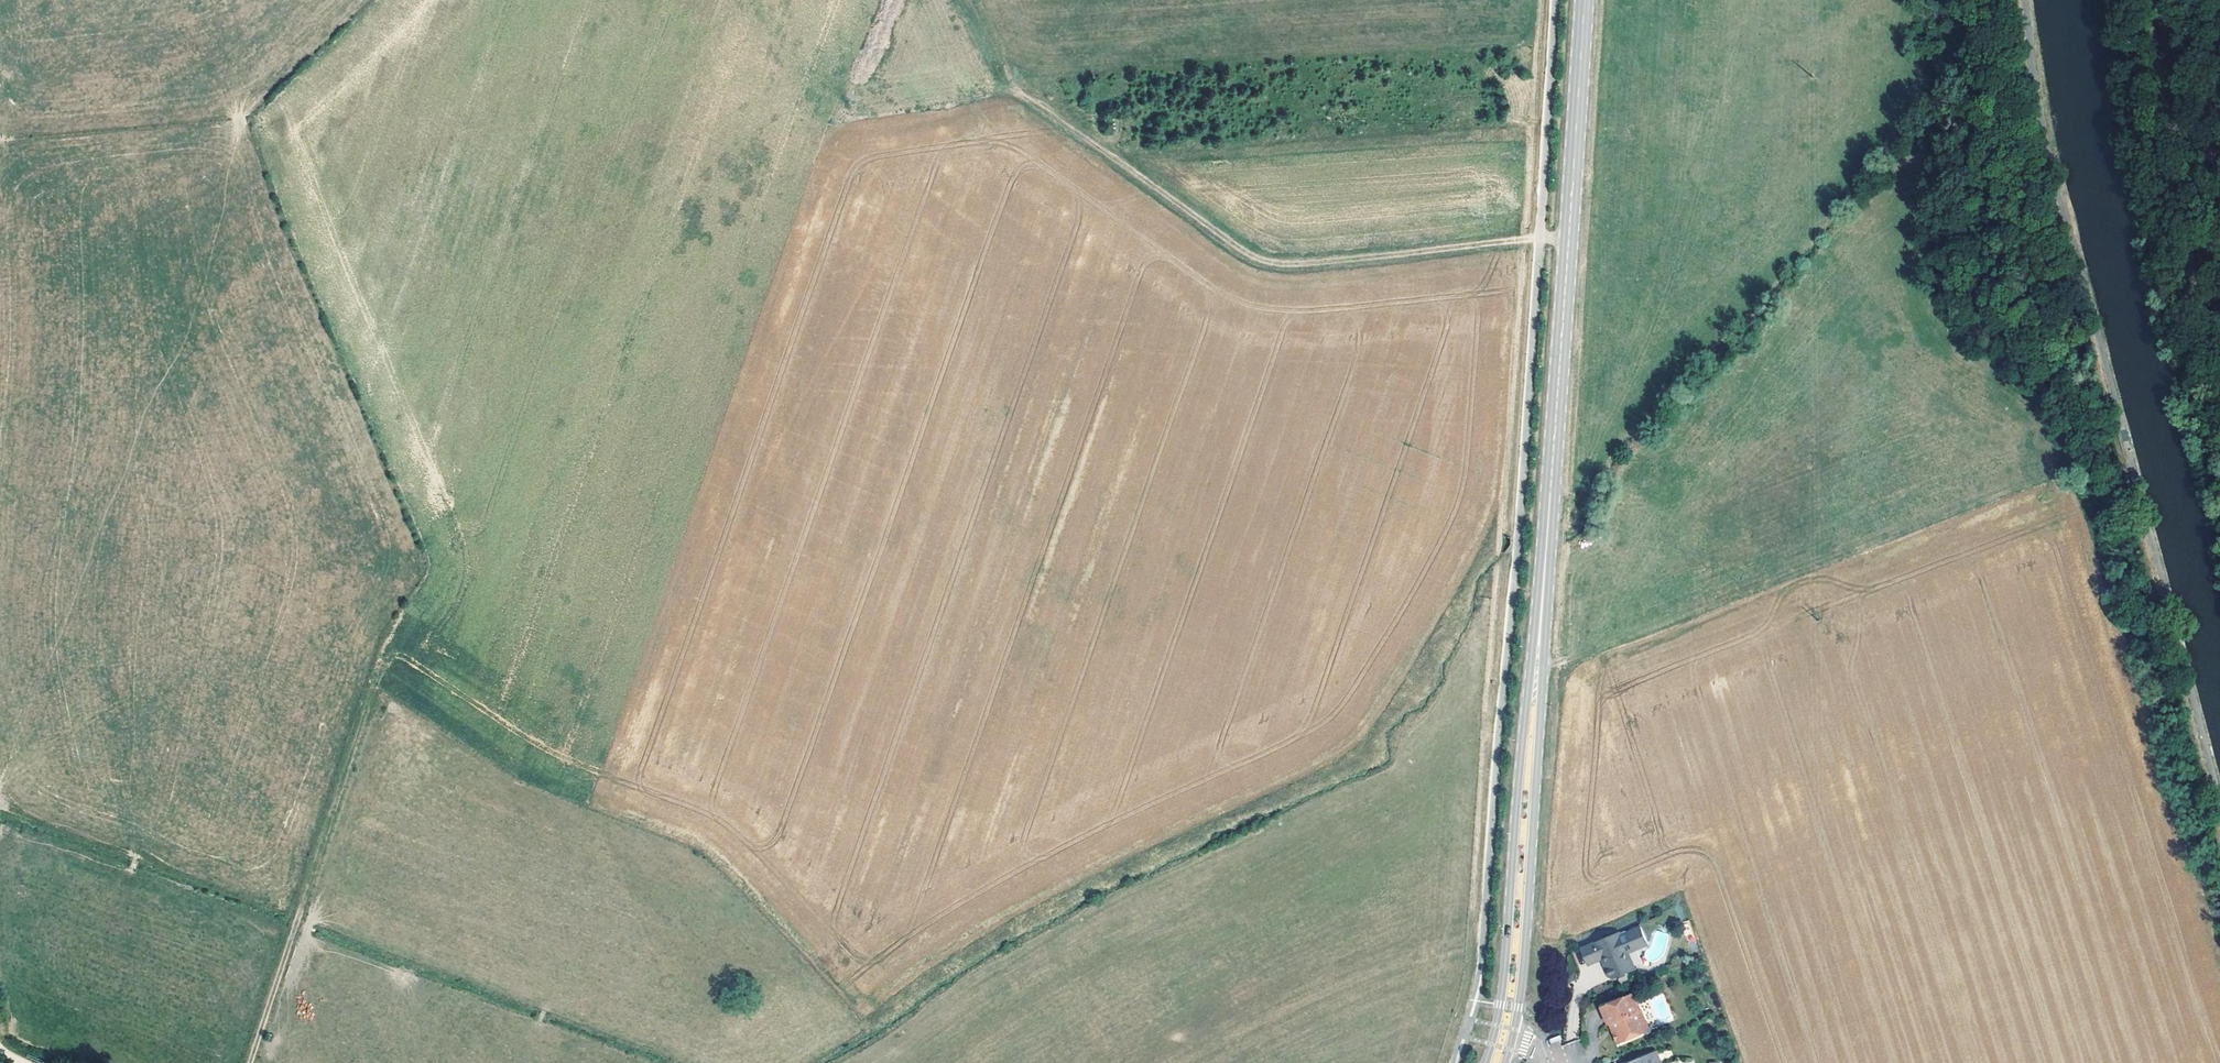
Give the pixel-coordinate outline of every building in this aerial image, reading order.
[(382,715),(387,702),(380,699),(376,713),(382,715)] [(1628,952),(1648,944),(1641,927),(1626,933),(1625,930),(1619,933),(1619,932),(1581,948),(1588,965),(1602,959),(1604,958),(1608,965),(1606,969),(1609,977),(1613,978),(1635,969),(1628,952)] [(1648,1027),(1641,1010),(1640,1010),(1632,993),(1601,1007),(1609,1024),(1610,1024),(1612,1023),(1615,1029),(1613,1030),(1618,1043),(1647,1031),(1648,1027)] [(1570,1062),(1586,1053),(1577,1038),(1562,1047),(1570,1062)] [(1657,1051),(1653,1052),(1658,1062),(1660,1062),(1662,1062),(1657,1051)] [(1658,1062),(1653,1052),(1628,1062),(1658,1062)]
